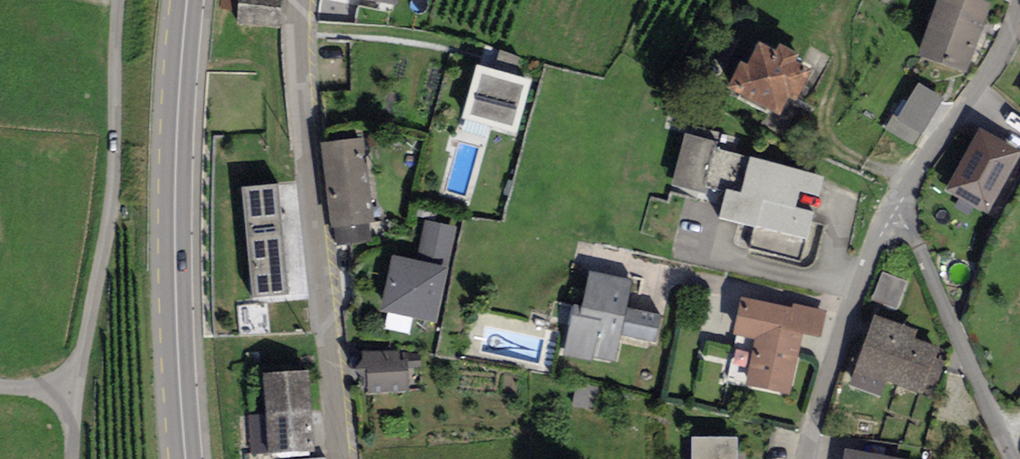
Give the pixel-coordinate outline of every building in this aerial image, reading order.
[(237,28),(281,30),(282,0),(238,0),(237,28)] [(397,10),(399,0),(345,0),(397,10)] [(974,0),(939,0),(918,59),(967,76),(992,6),(974,0)] [(756,45),(730,94),(787,124),(812,75),(756,45)] [(531,85),(477,70),(463,120),(517,136),(531,85)] [(942,100),(918,86),(898,121),(922,135),(942,100)] [(981,133),(947,192),(988,216),(1019,161),(1019,156),(981,133)] [(714,146),(684,138),(670,191),(707,201),(709,194),(722,197),(715,226),(753,235),(749,251),(803,265),(816,214),(795,209),(799,192),(815,196),(820,179),(712,152),(714,146)] [(364,144),(321,149),(332,232),(375,227),(364,144)] [(296,185),(241,190),(252,303),(307,298),(296,185)] [(415,264),(392,259),(380,314),(437,327),(458,229),(425,222),(415,264)] [(909,282),(884,272),(873,300),(898,310),(909,282)] [(631,285),(590,276),(583,310),(573,308),(561,357),(595,365),(596,359),(618,364),(623,339),(653,345),(659,319),(625,311),(631,285)] [(791,312),(740,301),(732,340),(755,344),(747,388),(789,397),(802,336),(821,340),(826,313),(792,306),(791,312)] [(916,333),(873,320),(855,375),(924,397),(940,348),(914,339),(916,333)] [(404,351),(364,356),(369,397),(409,392),(404,351)] [(308,374),(264,377),(270,457),(314,454),(308,374)] [(692,440),(692,458),(738,458),(738,441),(692,440)]
